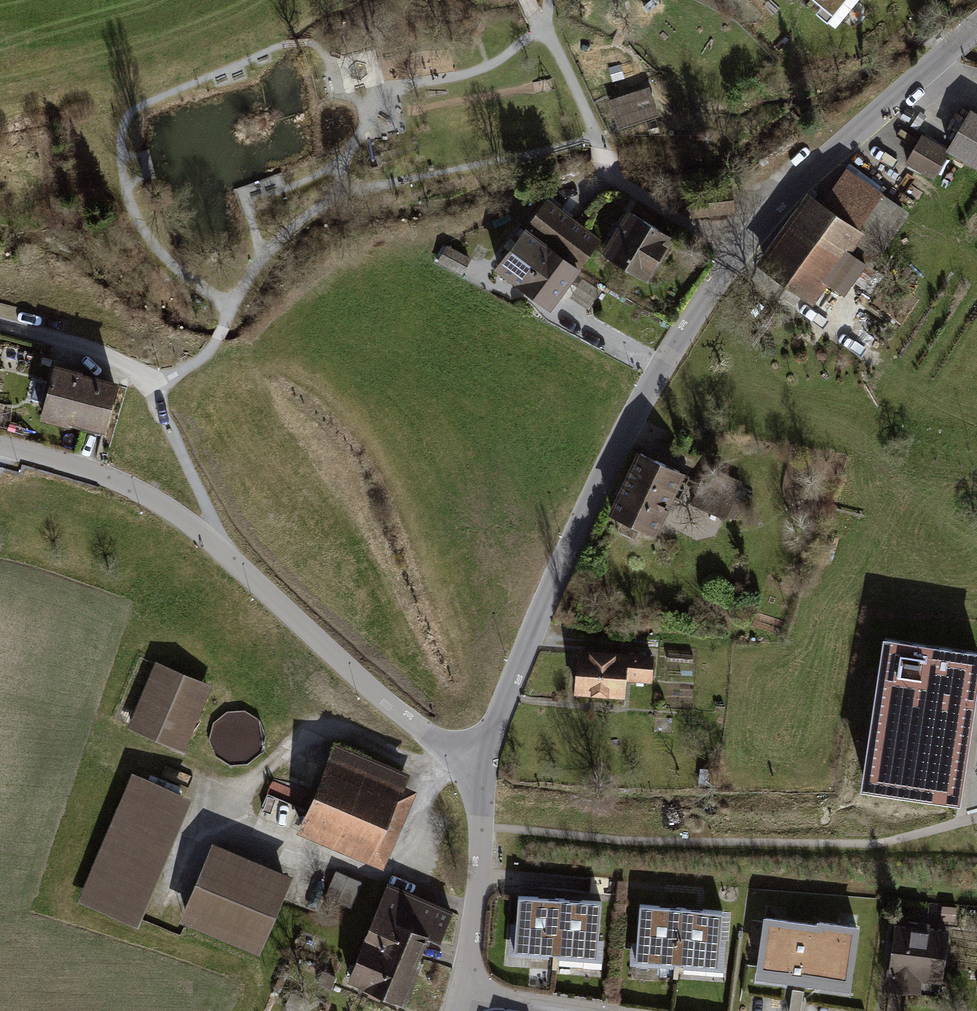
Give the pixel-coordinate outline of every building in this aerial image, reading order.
[(837,17),(851,0),(817,0),(837,17)] [(651,85),(607,98),(617,130),(659,116),(651,85)] [(967,106),(942,145),(946,148),(976,166),(976,111),(967,106)] [(918,132),(901,161),(930,177),(946,148),(918,132)] [(806,190),(761,254),(813,305),(827,285),(844,295),(870,257),(877,260),(908,212),(846,167),(819,201),(806,190)] [(546,195),(494,264),(548,305),(600,236),(546,195)] [(626,204),(599,247),(645,276),(672,233),(626,204)] [(444,242),(434,260),(458,273),(468,255),(444,242)] [(118,376),(53,363),(41,415),(103,430),(118,376)] [(683,471),(639,449),(607,514),(653,537),(683,471)] [(706,465),(689,503),(725,520),(742,481),(706,465)] [(897,631),(848,764),(897,781),(947,800),(976,717),(976,659),(897,631)] [(656,653),(577,646),(574,693),(626,697),(628,679),(653,682),(656,653)] [(212,683),(160,665),(137,738),(184,757),(212,683)] [(415,783),(342,756),(308,845),(382,873),(415,783)] [(195,806),(135,780),(84,906),(136,932),(195,806)] [(294,880),(219,849),(189,932),(263,959),(294,880)] [(339,870),(331,892),(353,900),(361,878),(339,870)] [(556,954),(559,898),(520,894),(516,951),(556,954)] [(392,896),(354,991),(404,1010),(410,1010),(447,918),(392,896)] [(559,898),(556,954),(599,956),(603,901),(559,898)] [(678,965),(682,907),(640,904),(637,960),(678,965)] [(721,971),(725,910),(682,907),(678,965),(721,971)] [(817,925),(765,917),(756,978),(850,992),(859,928),(817,922),(817,925)] [(950,930),(893,923),(884,989),(920,994),(921,984),(941,987),(950,930)]
